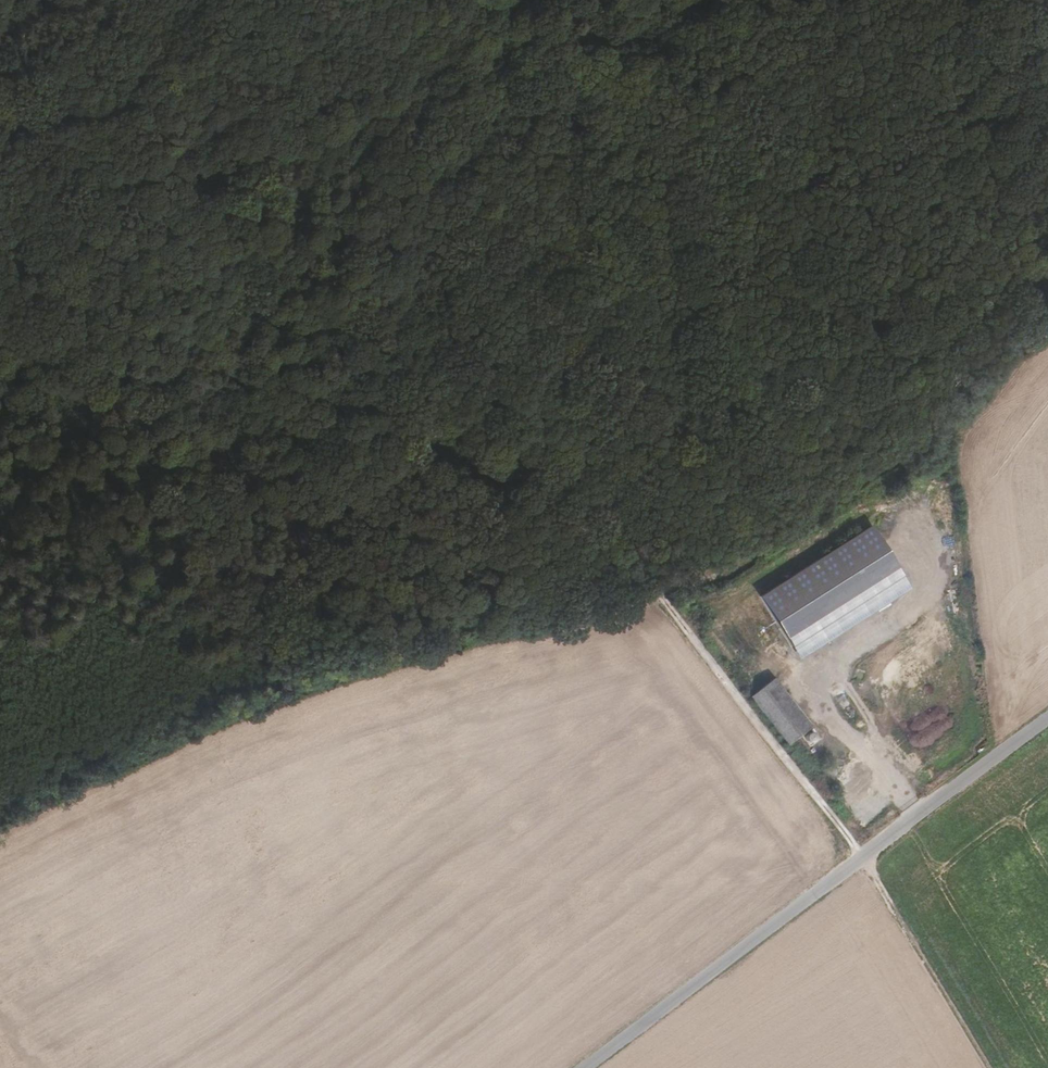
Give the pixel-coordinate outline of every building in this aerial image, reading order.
[(870,523),(759,593),(791,643),(901,573),(870,523)] [(901,573),(791,643),(800,656),(909,586),(901,573)] [(811,723),(773,675),(750,693),(788,741),(811,723)]
